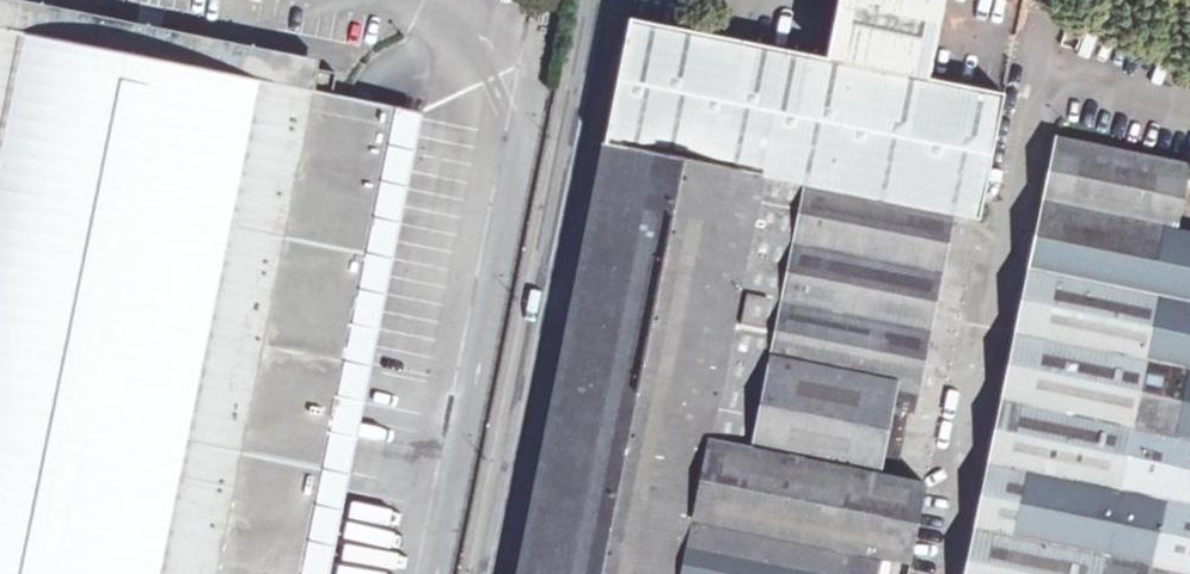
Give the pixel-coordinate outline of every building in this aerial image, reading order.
[(425,111),(315,89),(321,59),(147,24),(27,0),(0,0),(0,573),(332,573),(425,111)] [(829,59),(631,19),(606,143),(766,176),(954,213),(980,218),(1005,94),(930,79),(945,0),(842,0),(829,59)] [(967,573),(1012,573),(1100,147),(1057,138),(967,573)] [(766,176),(606,143),(520,573),(680,573),(766,176)] [(1175,229),(1188,164),(1100,147),(1012,573),(1189,573),(1189,232),(1175,229)] [(954,213),(766,176),(680,573),(877,573),(880,557),(909,563),(923,483),(894,477),(907,412),(914,413),(954,213)] [(345,537),(380,546),(388,517),(353,507),(345,537)]
